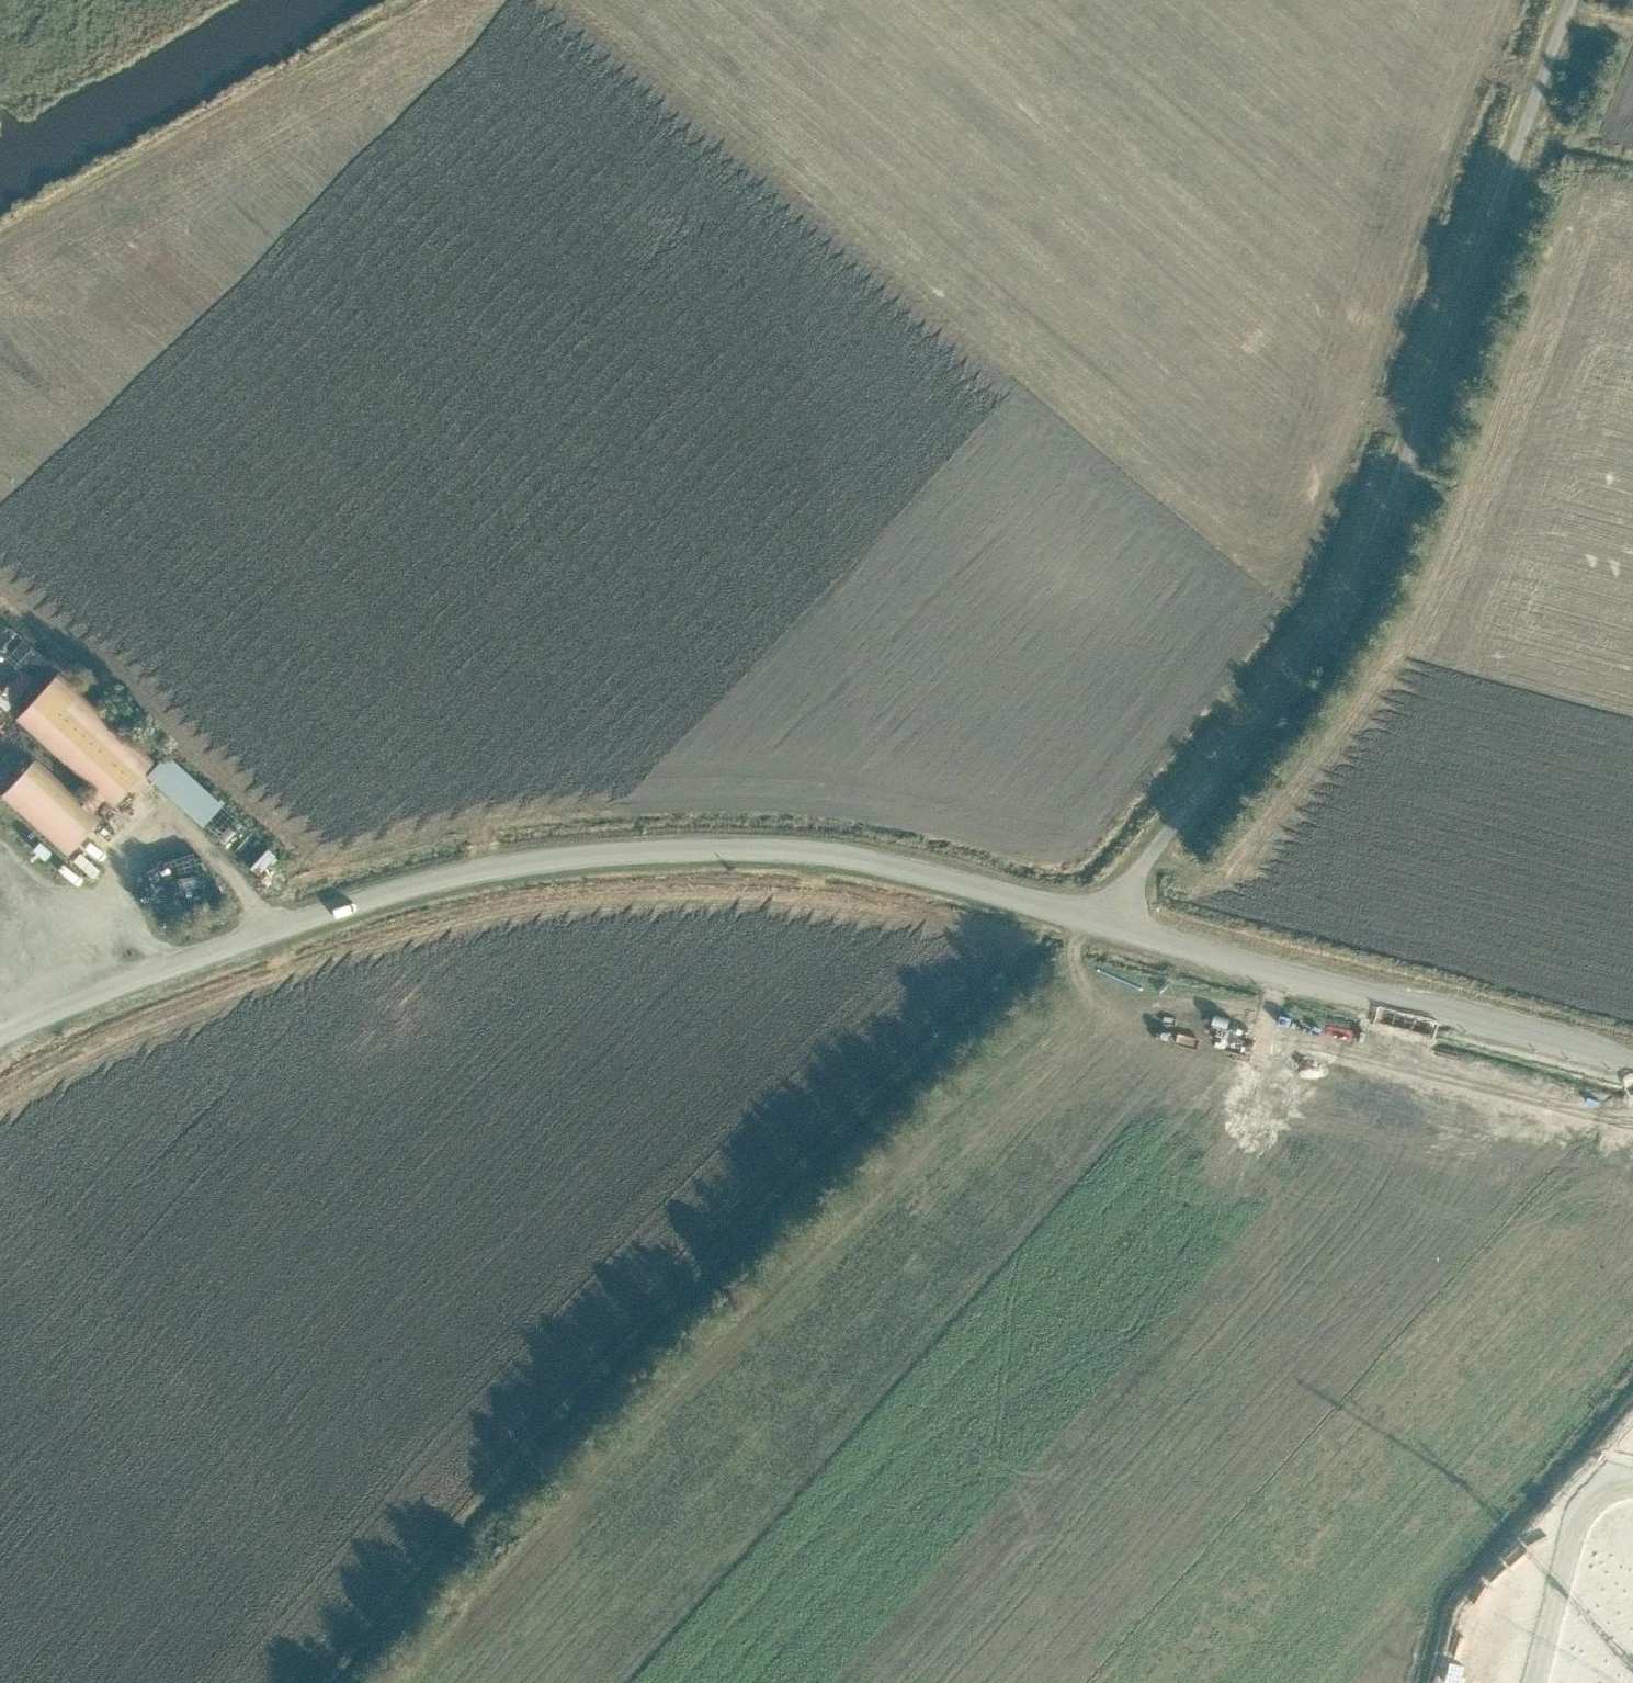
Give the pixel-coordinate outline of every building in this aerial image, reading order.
[(35,673),(19,662),(0,688),(0,689),(16,700),(35,673)] [(25,708),(45,688),(37,679),(17,699),(25,708)] [(54,680),(18,720),(115,807),(151,767),(54,680)] [(208,824),(228,801),(169,751),(150,774),(208,824)] [(35,761),(4,796),(71,856),(102,821),(35,761)] [(272,846),(254,864),(263,873),(281,855),(272,846)] [(1582,1552),(1549,1682),(1632,1682),(1632,1565),(1582,1552)]
